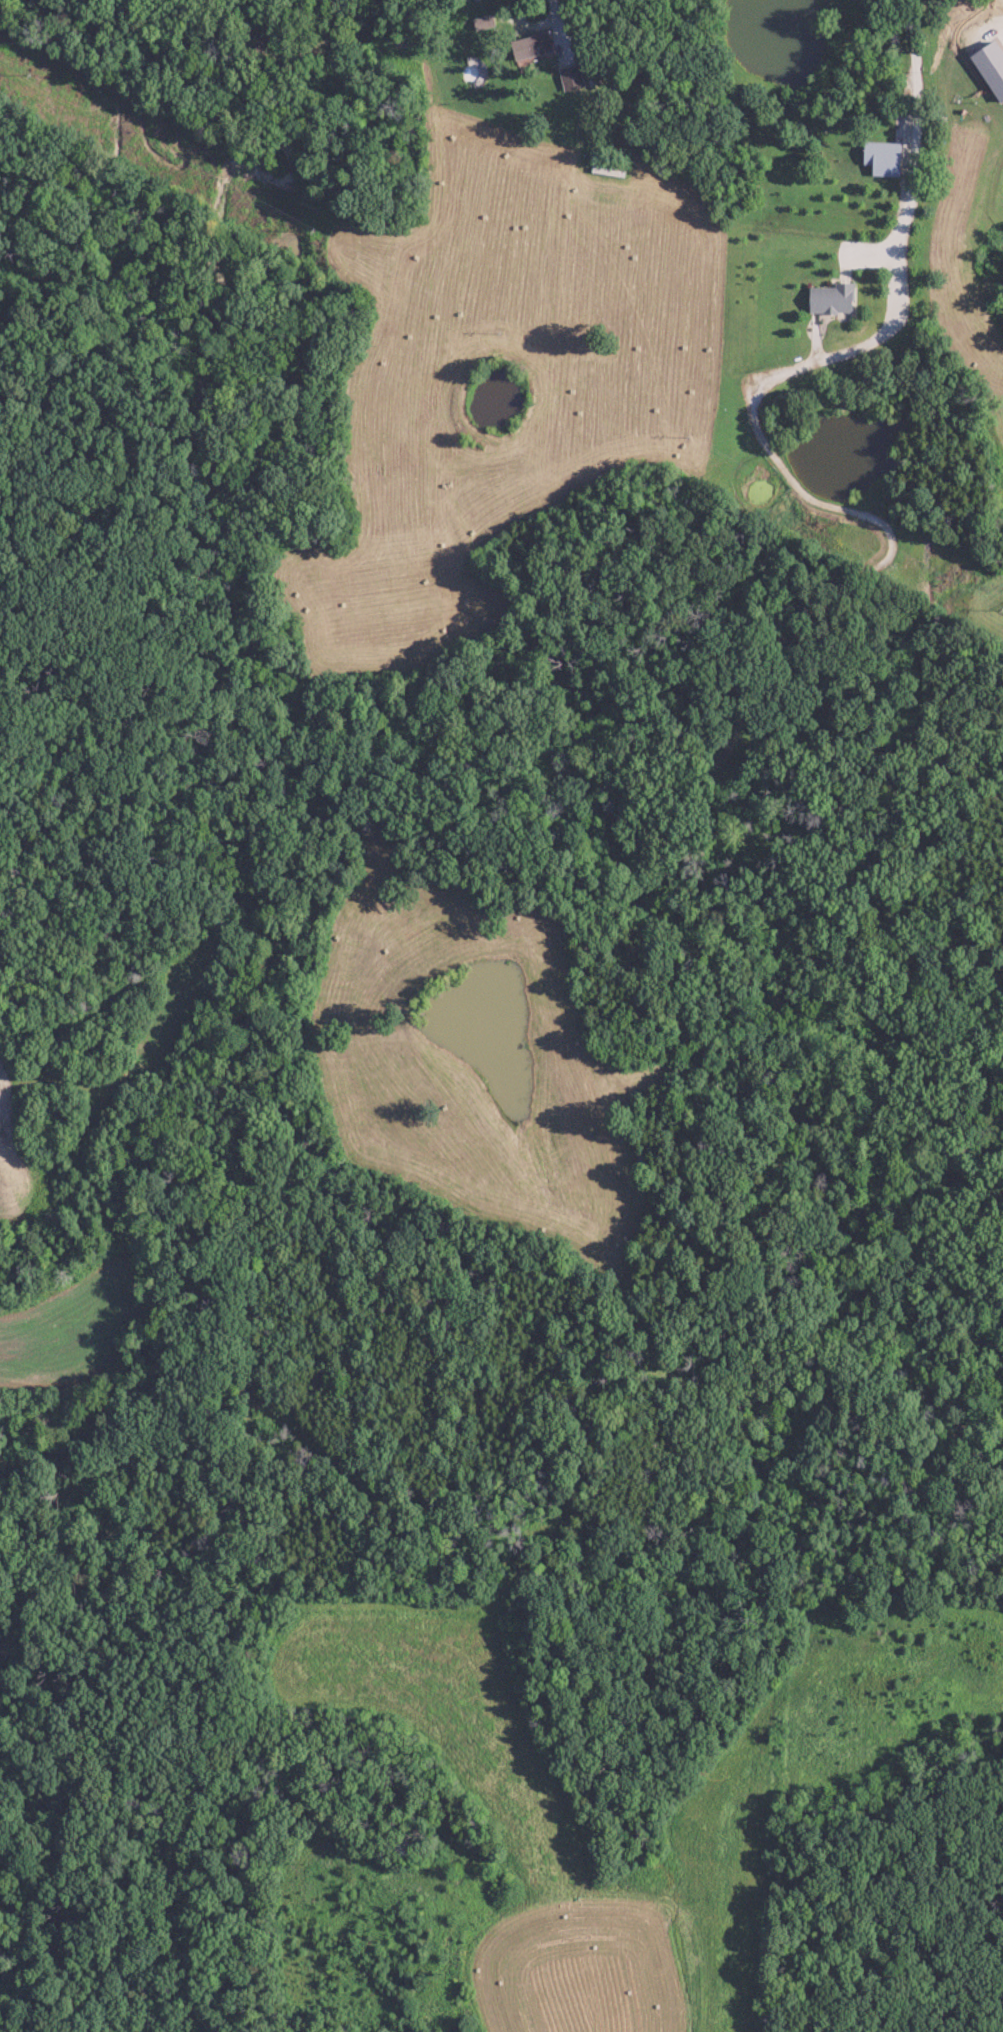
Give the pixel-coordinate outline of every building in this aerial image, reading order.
[(514,39),(518,59),(554,52),(550,32),(514,39)] [(1001,40),(975,56),(1002,101),(1002,42),(1001,40)] [(566,91),(585,86),(580,64),(560,69),(566,91)] [(901,176),(903,142),(867,141),(866,164),(873,164),(873,175),(901,176)] [(856,282),(837,283),(837,287),(811,287),(811,313),(857,312),(856,282)]
